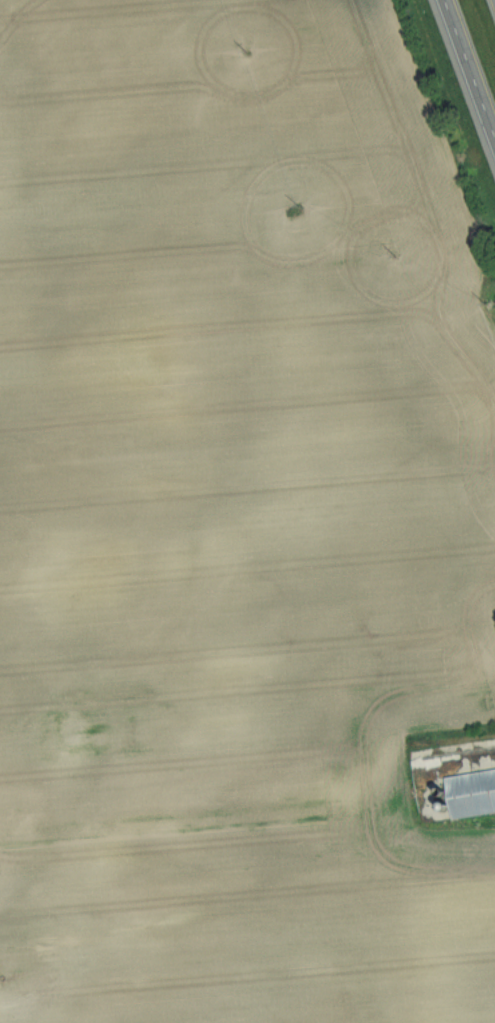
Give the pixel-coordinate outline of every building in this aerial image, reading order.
[(447,777),(494,769),(494,813),(454,819),(447,777)]
